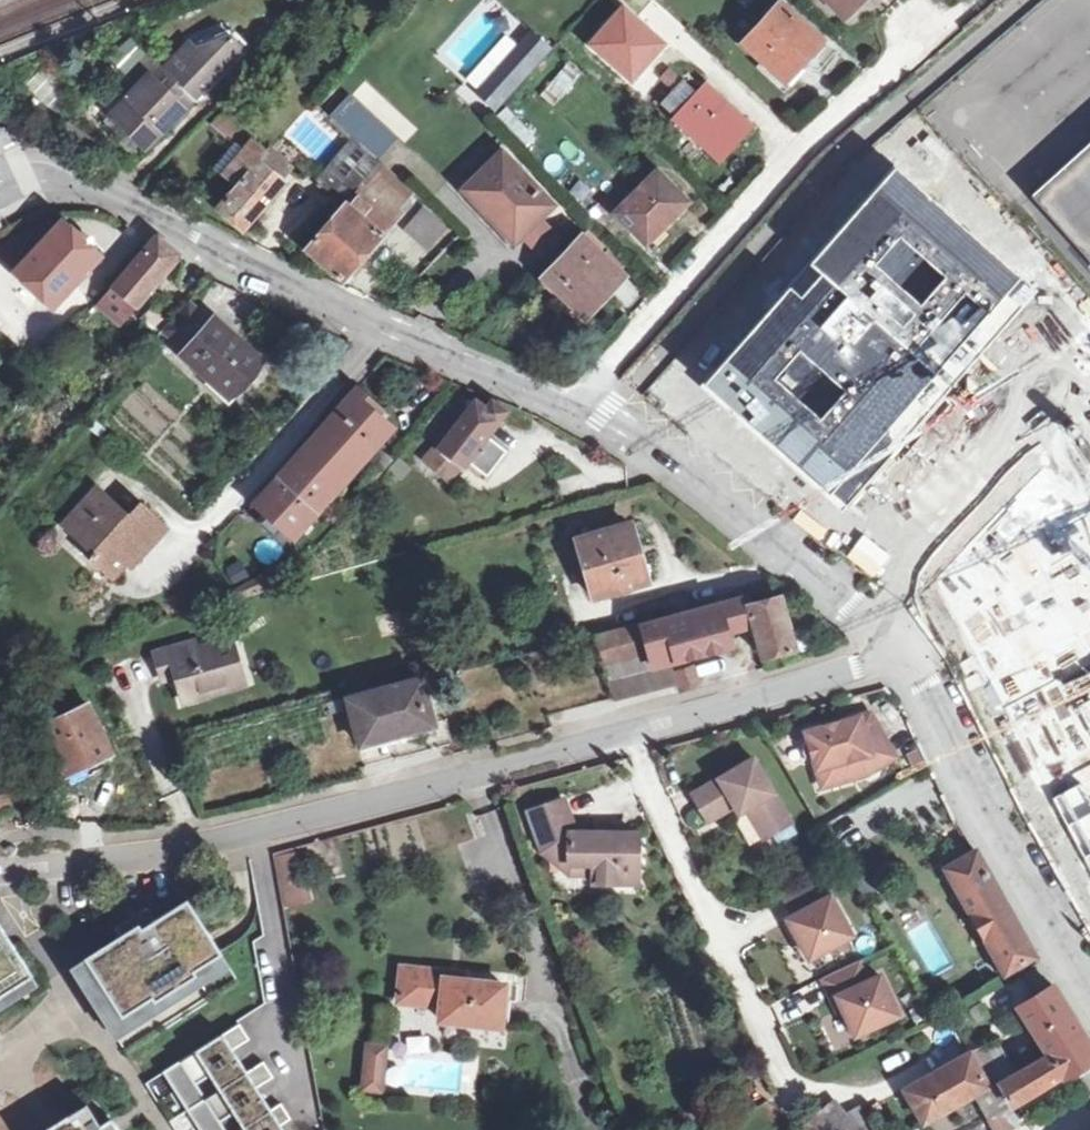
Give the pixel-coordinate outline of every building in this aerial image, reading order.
[(843,13),(856,0),(830,0),(843,13)] [(805,61),(810,66),(829,45),(782,3),(745,43),(786,80),(805,61)] [(496,110),(552,48),(531,28),(474,91),(496,110)] [(177,54),(165,67),(196,97),(220,71),(243,47),(230,35),(177,54)] [(243,47),(220,71),(232,82),(255,58),(243,47)] [(196,97),(165,67),(154,58),(147,51),(131,69),(144,80),(112,113),(110,116),(132,134),(147,148),(157,138),(165,129),(196,97)] [(565,62),(540,95),(555,107),(580,73),(565,62)] [(101,103),(112,113),(144,80),(131,69),(101,103)] [(685,81),(662,105),(675,117),(697,92),(685,81)] [(366,83),(356,92),(397,134),(407,125),(366,83)] [(675,117),(674,118),(721,162),(752,127),(705,84),(697,92),(675,117)] [(369,115),(352,100),(335,119),(351,134),(369,115)] [(262,161),(269,153),(223,111),(211,124),(235,144),(218,168),(238,185),(220,208),(244,228),(285,180),(262,161)] [(165,129),(157,138),(161,141),(169,133),(165,129)] [(147,148),(132,134),(127,140),(142,154),(147,148)] [(364,185),(384,164),(361,142),(324,180),(348,201),(364,185)] [(1036,197),(1089,258),(1089,149),(1036,197)] [(465,188),(485,207),(489,203),(521,236),(553,203),(503,151),(465,188)] [(291,173),(269,153),(262,161),(285,180),(291,173)] [(414,193),(384,164),(364,185),(397,215),(414,193)] [(689,201),(658,170),(618,212),(648,242),(689,201)] [(397,215),(364,185),(308,248),(345,280),(400,217),(397,215)] [(489,203),(485,207),(516,240),(521,236),(489,203)] [(424,206),(404,230),(429,250),(448,227),(424,206)] [(64,220),(16,272),(54,307),(101,255),(64,220)] [(622,271),(583,235),(543,277),(582,313),(622,271)] [(155,244),(115,292),(137,308),(182,255),(180,254),(160,238),(155,244)] [(137,308),(115,292),(102,307),(124,324),(137,308)] [(263,361),(216,319),(213,322),(189,301),(162,330),(186,352),(183,356),(230,398),(263,361)] [(142,333),(150,339),(167,320),(155,310),(145,323),(148,327),(142,333)] [(356,389),(320,430),(360,465),(377,446),(392,428),(373,413),(378,407),(356,389)] [(439,447),(461,463),(466,458),(487,475),(506,449),(487,435),(505,410),(492,401),(487,408),(474,399),(469,406),(460,399),(435,432),(444,440),(439,447)] [(360,465),(320,430),(295,458),(335,493),(353,472),(360,465)] [(377,446),(360,465),(353,472),(370,487),(394,460),(377,446)] [(439,447),(427,463),(449,480),(461,463),(439,447)] [(335,493),(295,458),(256,503),(272,516),(276,512),(301,532),(335,493)] [(139,548),(145,552),(167,528),(140,505),(129,517),(96,488),(65,523),(98,553),(94,558),(114,575),(127,561),(139,548)] [(276,512),(272,516),(296,537),(301,532),(276,512)] [(631,523),(648,579),(649,581),(657,578),(638,519),(630,520),(631,523)] [(648,579),(631,523),(579,539),(595,595),(648,579)] [(139,548),(127,561),(134,565),(145,552),(139,548)] [(1039,579),(1086,655),(1079,660),(1089,678),(1089,548),(1039,579)] [(688,592),(639,605),(644,621),(692,607),(688,592)] [(754,621),(749,606),(745,592),(733,596),(734,599),(643,624),(649,650),(653,666),(731,644),(727,631),(744,627),(744,624),(754,621)] [(780,595),(749,606),(754,621),(754,622),(763,656),(795,648),(780,595)] [(668,665),(654,668),(653,666),(649,650),(643,624),(594,637),(603,664),(612,697),(613,699),(673,682),(668,665)] [(201,689),(242,677),(230,639),(198,647),(196,639),(154,650),(159,671),(173,667),(176,680),(181,702),(203,696),(201,689)] [(420,672),(417,660),(406,664),(409,674),(420,672)] [(694,662),(674,667),(680,688),(700,683),(694,662)] [(173,667),(159,671),(162,684),(176,680),(173,667)] [(201,689),(203,696),(243,685),(242,677),(201,689)] [(349,698),(350,702),(423,682),(422,679),(349,698)] [(423,682),(350,702),(361,739),(405,728),(407,733),(435,725),(423,682)] [(67,777),(118,754),(93,699),(42,721),(67,777)] [(870,714),(808,731),(817,768),(836,763),(841,781),(867,773),(896,757),(870,714)] [(405,728),(361,739),(362,745),(407,733),(405,728)] [(735,807),(739,813),(747,809),(764,838),(792,822),(755,757),(693,793),(709,821),(735,807)] [(836,763),(817,768),(822,786),(841,781),(836,763)] [(594,865),(594,876),(595,883),(637,883),(638,834),(577,833),(565,799),(530,811),(541,842),(563,836),(564,857),(570,857),(571,865),(594,865)] [(563,836),(541,842),(546,858),(569,876),(594,876),(594,865),(571,865),(570,857),(564,857),(563,836)] [(1037,956),(975,851),(974,852),(946,867),(1006,973),(1037,956)] [(302,853),(278,858),(287,905),(311,900),(302,853)] [(820,877),(784,896),(794,915),(788,919),(809,958),(852,935),(820,877)] [(121,935),(73,966),(128,1053),(240,982),(188,899),(156,920),(142,929),(139,924),(121,935)] [(148,907),(116,927),(121,935),(139,924),(142,929),(156,920),(148,907)] [(34,976),(0,924),(0,997),(34,976)] [(857,962),(822,977),(832,999),(837,996),(843,1009),(854,1035),(898,1015),(880,975),(866,981),(857,962)] [(448,972),(404,967),(400,1000),(443,1005),(441,1019),(501,1026),(506,984),(447,978),(448,972)] [(1050,1053),(1084,1034),(1055,987),(1022,1006),(1050,1053)] [(837,996),(832,999),(838,1011),(843,1009),(837,996)] [(163,1071),(201,1129),(284,1129),(281,1125),(291,1119),(282,1103),(272,1109),(257,1087),(274,1077),(264,1061),(247,1072),(234,1049),(250,1039),(241,1024),(163,1071)] [(1000,1083),(1012,1104),(1089,1060),(1089,1044),(1084,1034),(1050,1053),(1015,1074),(1000,1083)] [(996,1039),(970,1053),(988,1087),(990,1089),(1000,1083),(1015,1074),(996,1039)] [(387,1045),(368,1043),(363,1088),(382,1090),(387,1045)] [(988,1087),(970,1053),(904,1089),(923,1125),(972,1096),(988,1087)] [(990,1089),(988,1087),(972,1096),(986,1119),(1012,1104),(1000,1083),(990,1089)] [(810,1129),(836,1129),(847,1121),(842,1114),(833,1102),(804,1125),(810,1129)] [(46,1129),(120,1129),(117,1125),(112,1119),(102,1126),(88,1104),(46,1129)] [(842,1114),(847,1121),(836,1129),(875,1129),(862,1104),(842,1114)]
